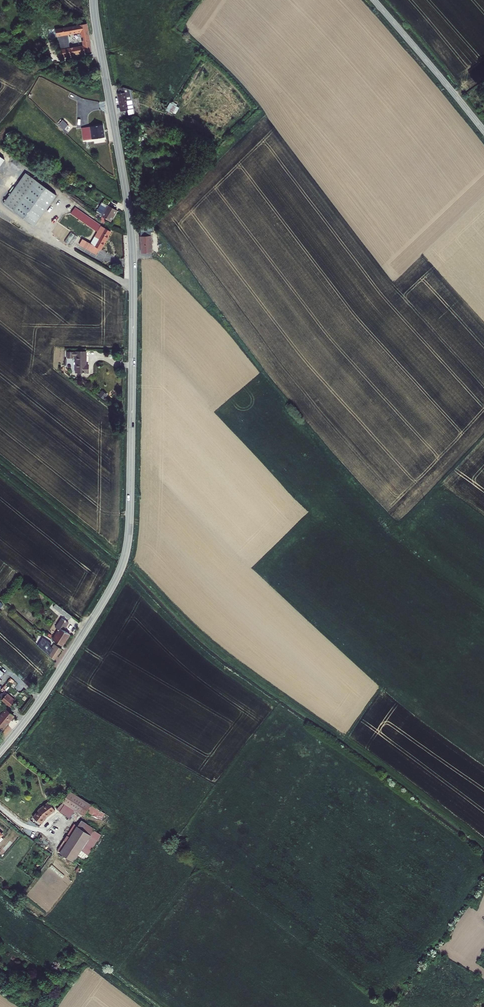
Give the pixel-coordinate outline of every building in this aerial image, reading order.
[(94,51),(89,22),(80,23),(56,27),(60,47),(69,46),(67,34),(82,31),(85,44),(70,47),(59,48),(61,57),(94,51)] [(118,92),(120,109),(126,109),(127,113),(133,112),(130,88),(118,84),(119,91),(118,92)] [(68,125),(63,120),(58,125),(64,130),(68,125)] [(101,124),(82,128),(84,140),(104,137),(101,124)] [(14,210),(36,181),(26,173),(4,203),(14,210)] [(36,181),(14,210),(34,226),(56,195),(36,181)] [(113,204),(107,199),(102,206),(107,210),(104,213),(99,210),(97,213),(112,223),(119,212),(111,207),(113,204)] [(79,244),(96,255),(99,249),(101,250),(111,232),(75,207),(71,213),(98,232),(90,244),(83,238),(79,244)] [(152,235),(150,228),(139,229),(140,256),(151,256),(149,235),(152,235)] [(87,348),(68,348),(68,355),(73,355),(73,353),(77,352),(76,368),(88,368),(89,362),(87,362),(87,348)] [(102,390),(98,395),(104,399),(108,394),(102,390)] [(70,616),(72,613),(54,600),(52,603),(67,615),(70,616)] [(58,626),(65,618),(62,616),(56,624),(58,626)] [(54,638),(63,644),(70,633),(64,628),(70,621),(65,618),(58,626),(61,628),(54,638)] [(41,647),(47,639),(43,636),(38,644),(41,647)] [(41,647),(54,658),(62,647),(54,642),(52,646),(50,644),(51,642),(47,639),(41,647)] [(6,695),(1,700),(8,706),(12,700),(6,695)] [(13,716),(4,709),(0,714),(0,732),(13,716)] [(82,816),(89,806),(68,792),(61,802),(56,810),(66,817),(71,809),(82,816)] [(54,809),(48,802),(39,808),(32,819),(41,825),(45,820),(44,818),(49,812),(50,813),(54,809)] [(79,822),(59,853),(72,862),(92,832),(79,822)]
